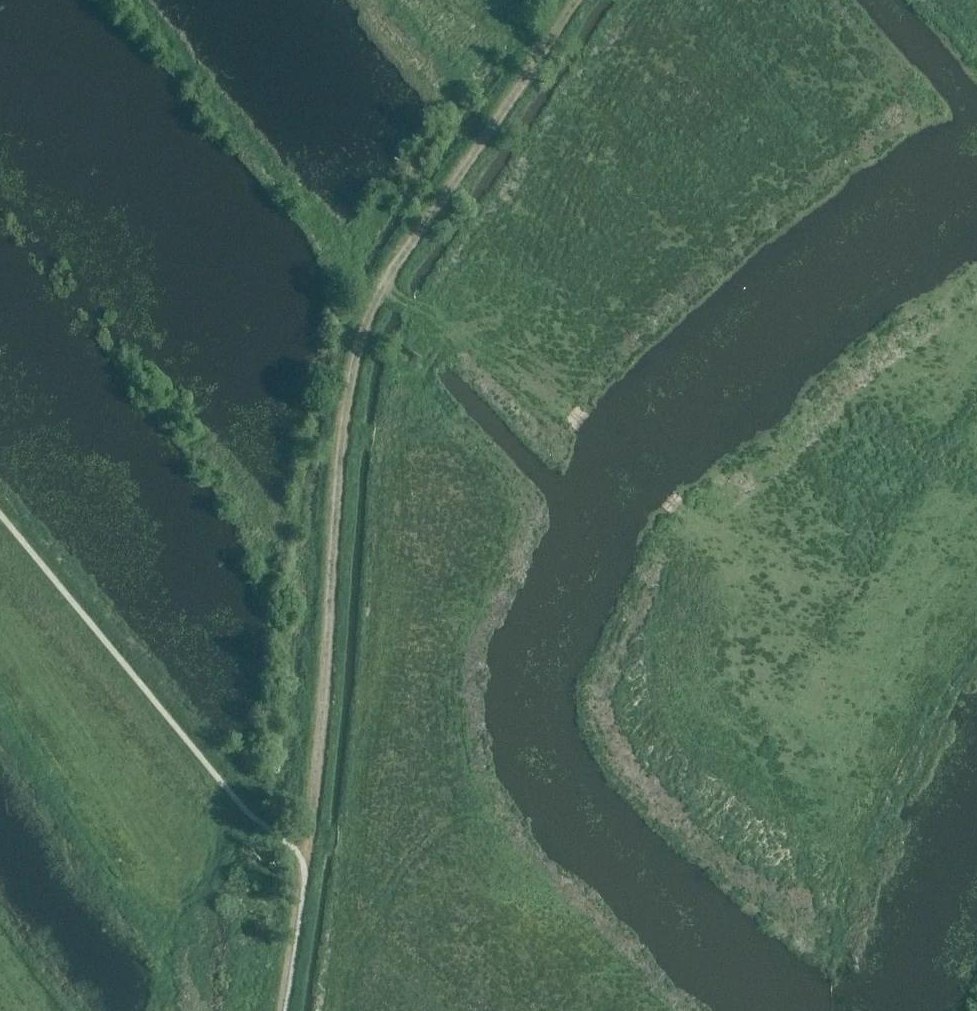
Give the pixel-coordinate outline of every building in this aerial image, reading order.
[(483,359),(473,364),(483,380),(493,374),(483,359)] [(586,394),(575,406),(586,416),(596,404),(586,394)]
